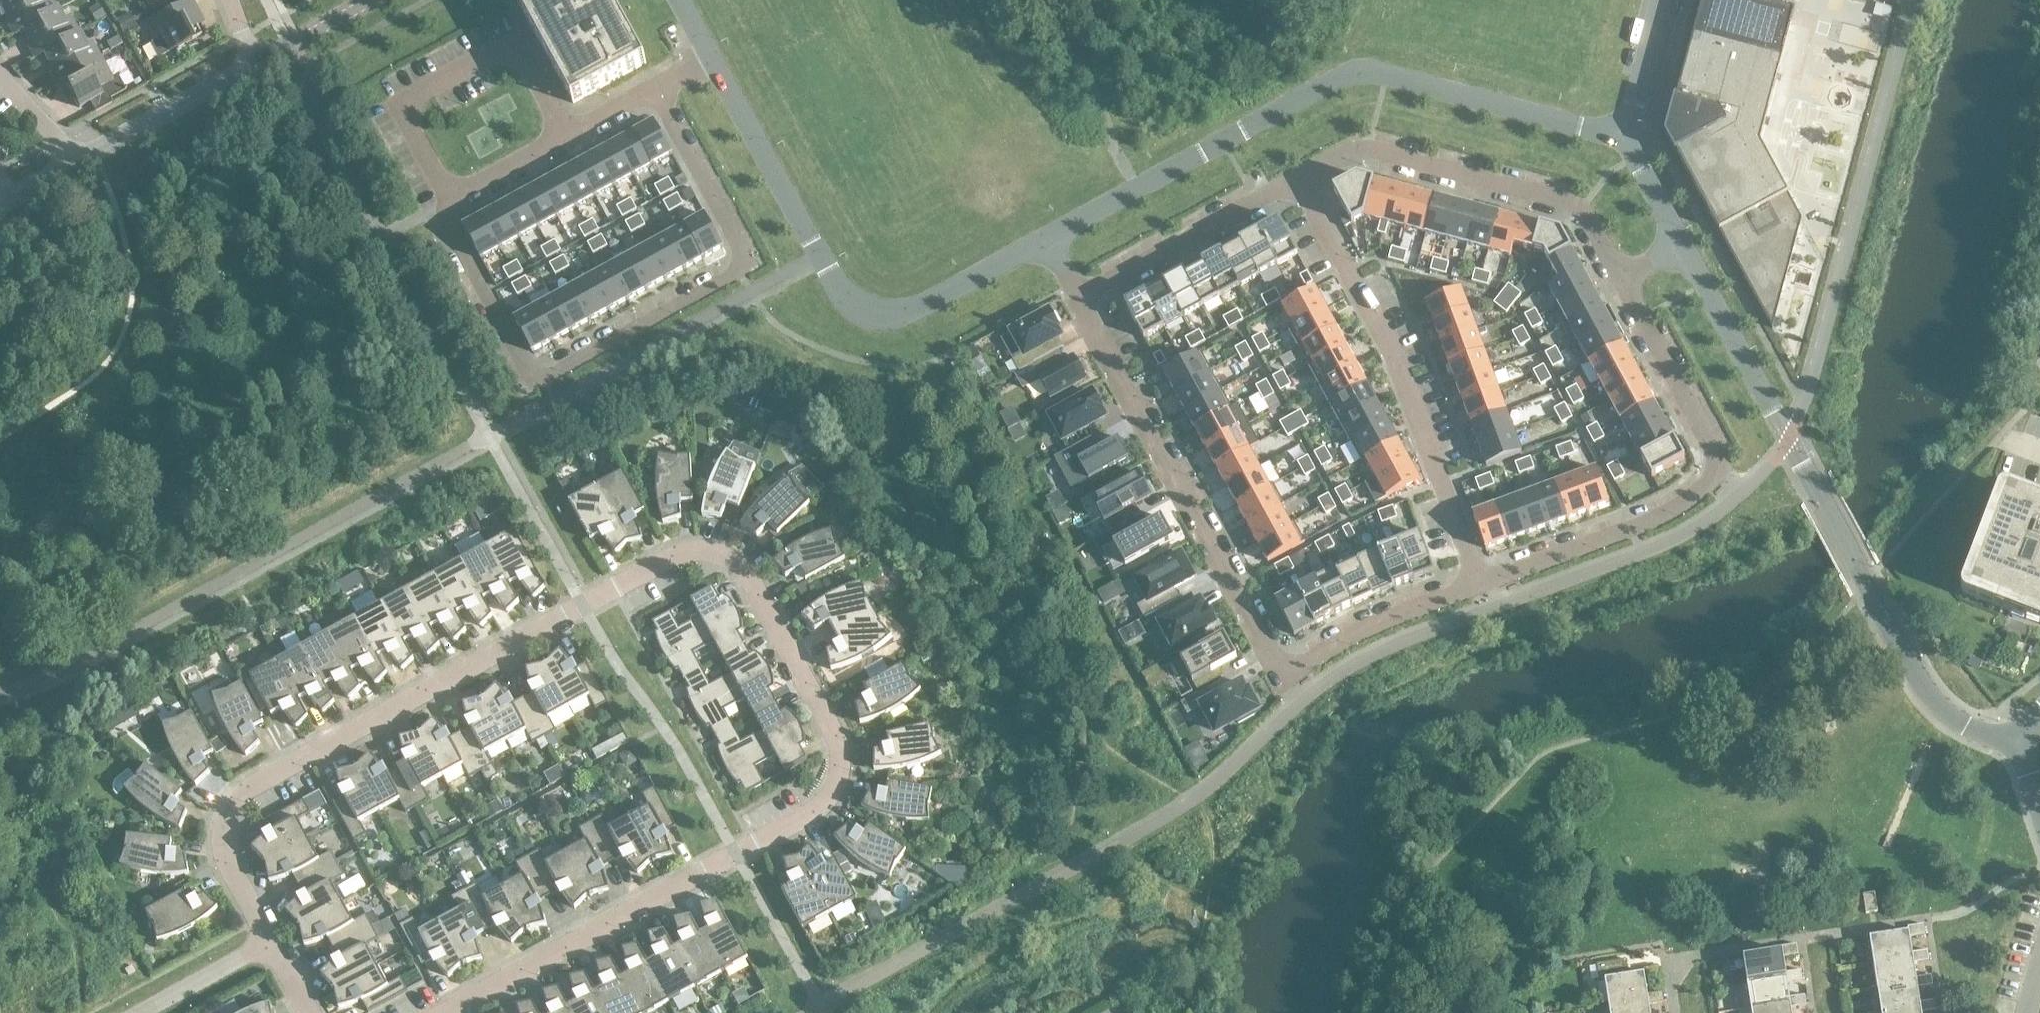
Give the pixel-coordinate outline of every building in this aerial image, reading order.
[(0,5),(0,6),(2,5),(10,19),(6,21),(13,33),(57,9),(52,0),(9,0),(0,5)] [(147,23),(157,41),(151,44),(158,58),(201,36),(196,26),(203,22),(191,0),(147,23)] [(612,0),(527,0),(519,4),(574,104),(638,68),(631,56),(640,52),(631,35),(620,41),(616,33),(626,27),(612,0)] [(1779,72),(1780,68),(1791,24),(1792,24),(1795,11),(1776,5),(1755,0),(1703,0),(1685,70),(1682,69),(1665,135),(1675,153),(1677,152),(1768,321),(1773,329),(1776,318),(1775,318),(1802,220),(1783,185),(1780,180),(1766,155),(1760,142),(1778,72),(1779,72)] [(98,4),(89,10),(97,22),(106,16),(98,4)] [(64,22),(57,9),(13,33),(14,34),(23,29),(31,43),(28,45),(35,57),(78,33),(70,19),(64,22)] [(132,13),(117,21),(125,35),(140,27),(132,13)] [(85,46),(78,33),(35,57),(35,58),(44,53),(52,67),(49,69),(56,81),(99,57),(92,43),(85,46)] [(120,36),(113,40),(118,48),(125,44),(120,36)] [(113,81),(99,57),(56,81),(63,94),(70,91),(79,108),(90,102),(95,112),(112,103),(110,99),(125,91),(118,78),(113,81)] [(653,166),(673,155),(655,121),(635,132),(653,166)] [(634,176),(653,166),(635,132),(616,143),(634,176)] [(615,186),(634,176),(616,143),(597,153),(615,186)] [(596,197),(615,186),(597,153),(578,163),(596,197)] [(577,207),(596,197),(578,163),(559,174),(577,207)] [(558,217),(577,207),(559,174),(540,184),(558,217)] [(1356,176),(1333,188),(1346,211),(1352,223),(1364,217),(1374,180),(1356,176)] [(669,179),(662,182),(668,193),(675,189),(669,179)] [(1374,180),(1364,217),(1381,222),(1385,223),(1394,186),(1374,180)] [(668,193),(662,182),(655,186),(661,197),(668,193)] [(539,228),(558,217),(540,184),(521,194),(539,228)] [(1385,223),(1388,224),(1405,228),(1415,192),(1394,186),(1385,223)] [(1405,228),(1426,234),(1436,197),(1415,192),(1405,228)] [(520,238),(539,228),(521,194),(502,205),(520,238)] [(671,198),(676,209),(684,205),(678,194),(671,198)] [(1426,234),(1447,239),(1457,203),(1436,197),(1426,234)] [(669,213),(676,209),(671,198),(664,202),(669,213)] [(631,199),(624,203),(630,214),(637,210),(631,199)] [(630,214),(624,203),(617,207),(623,217),(630,214)] [(1447,239),(1468,245),(1478,208),(1457,203),(1447,239)] [(501,249),(520,238),(502,205),(483,215),(501,249)] [(1468,245),(1489,251),(1499,214),(1478,208),(1468,245)] [(1345,227),(1352,223),(1346,211),(1339,215),(1345,227)] [(1489,251),(1511,257),(1514,245),(1513,245),(1520,220),(1499,214),(1489,251)] [(463,226),(482,259),(501,249),(483,215),(463,226)] [(633,219),(639,229),(646,226),(640,215),(633,219)] [(724,248),(705,215),(686,225),(704,259),(724,248)] [(632,233),(639,229),(633,219),(626,223),(632,233)] [(1279,219),(1259,230),(1278,266),(1298,255),(1279,219)] [(593,220),(586,224),(592,234),(599,230),(593,220)] [(1513,245),(1514,245),(1544,253),(1561,231),(1520,220),(1513,245)] [(1385,223),(1381,222),(1377,233),(1385,235),(1388,224),(1385,223)] [(579,228),(585,238),(592,234),(586,224),(579,228)] [(686,225),(667,236),(685,269),(704,259),(686,225)] [(1259,230),(1240,241),(1259,276),(1278,266),(1259,230)] [(1558,280),(1559,281),(1582,269),(1561,231),(1544,253),(1558,280)] [(595,240),(601,250),(608,246),(602,236),(595,240)] [(667,236),(648,246),(666,279),(685,269),(667,236)] [(594,254),(601,250),(595,240),(588,243),(594,254)] [(555,241),(548,245),(554,255),(561,251),(555,241)] [(1239,285),(1240,287),(1259,276),(1240,241),(1221,251),(1239,285)] [(554,255),(548,245),(541,248),(547,259),(554,255)] [(648,246),(629,257),(647,290),(666,279),(648,246)] [(1389,259),(1397,261),(1400,250),(1392,248),(1389,259)] [(1202,259),(1201,260),(1202,261),(1220,295),(1239,285),(1221,251),(1220,250),(1219,250),(1219,251),(1202,260),(1202,259)] [(1400,250),(1397,261),(1404,263),(1407,252),(1400,250)] [(557,260),(563,271),(570,267),(564,256),(557,260)] [(629,257),(610,267),(628,300),(647,290),(629,257)] [(1431,270),(1438,272),(1441,261),(1434,259),(1431,270)] [(556,275),(563,271),(557,260),(550,264),(556,275)] [(518,261),(510,265),(516,276),(523,272),(518,261)] [(1221,297),(1220,295),(1202,261),(1183,272),(1202,307),(1221,297)] [(1446,274),(1449,263),(1441,261),(1438,272),(1446,274)] [(503,269),(509,280),(516,276),(510,265),(503,269)] [(610,267),(591,277),(609,310),(628,300),(610,267)] [(1559,281),(1558,280),(1548,286),(1559,306),(1592,288),(1582,269),(1559,281)] [(1472,282),(1480,284),(1483,272),(1475,270),(1472,282)] [(1183,318),(1202,307),(1183,272),(1164,282),(1183,318)] [(1307,272),(1300,276),(1306,286),(1313,282),(1307,272)] [(1488,286),(1491,274),(1483,272),(1480,284),(1488,286)] [(519,281),(525,292),(532,288),(526,277),(519,281)] [(591,277),(572,288),(590,321),(609,310),(591,277)] [(518,295),(525,292),(519,281),(512,285),(518,295)] [(1164,282),(1145,292),(1164,328),(1183,318),(1164,282)] [(1501,294),(1508,299),(1515,289),(1509,284),(1501,294)] [(572,288),(553,298),(571,331),(590,321),(572,288)] [(1326,308),(1315,288),(1282,306),(1293,326),(1326,308)] [(1592,288),(1559,306),(1569,325),(1602,307),(1592,288)] [(1275,289),(1268,293),(1274,304),(1281,300),(1275,289)] [(1469,310),(1461,289),(1426,302),(1434,323),(1469,310)] [(1515,289),(1508,299),(1514,304),(1521,294),(1515,289)] [(1145,292),(1125,303),(1144,339),(1164,328),(1145,292)] [(1494,303),(1500,308),(1508,299),(1501,294),(1494,303)] [(553,298),(534,308),(552,342),(571,331),(553,298)] [(1508,299),(1500,308),(1506,313),(1514,304),(1508,299)] [(1249,304),(1255,314),(1262,310),(1256,300),(1249,304)] [(1602,307),(1569,325),(1579,344),(1613,326),(1602,307)] [(534,308),(514,319),(532,352),(552,342),(534,308)] [(1293,326),(1303,345),(1336,327),(1326,308),(1293,326)] [(1238,309),(1230,314),(1236,324),(1243,320),(1238,309)] [(1525,315),(1529,322),(1539,317),(1535,309),(1525,315)] [(1477,331),(1469,310),(1434,323),(1441,344),(1477,331)] [(1050,312),(1013,332),(1013,333),(1003,339),(1014,360),(1025,354),(1025,355),(1029,353),(1035,364),(1058,351),(1052,341),(1060,336),(1056,328),(1058,327),(1050,312)] [(1230,314),(1223,317),(1229,327),(1236,324),(1230,314)] [(1539,317),(1529,322),(1532,329),(1543,324),(1539,317)] [(1211,324),(1204,328),(1210,339),(1217,335),(1211,324)] [(1613,326),(1579,344),(1590,363),(1623,345),(1613,326)] [(1303,345),(1313,364),(1347,346),(1336,327),(1303,345)] [(1512,333),(1516,340),(1527,334),(1523,327),(1512,333)] [(1484,351),(1477,331),(1441,344),(1449,364),(1484,351)] [(1252,339),(1256,346),(1267,341),(1263,334),(1252,339)] [(1520,347),(1531,341),(1527,334),(1516,340),(1520,347)] [(1194,338),(1184,344),(1188,351),(1198,345),(1194,338)] [(1267,341),(1256,346),(1260,353),(1270,348),(1267,341)] [(1235,349),(1239,356),(1250,350),(1246,343),(1235,349)] [(974,344),(964,349),(970,360),(979,354),(974,344)] [(1623,345),(1590,363),(1600,382),(1633,364),(1623,345)] [(1313,364),(1324,383),(1357,365),(1347,346),(1313,364)] [(1545,353),(1549,360),(1560,355),(1556,347),(1545,353)] [(1250,350),(1239,356),(1243,363),(1253,357),(1250,350)] [(1084,375),(1087,373),(1080,359),(1076,361),(1074,356),(1063,362),(1058,351),(1035,364),(1016,374),(1023,388),(1041,379),(1051,398),(1086,379),(1084,375)] [(1492,371),(1484,351),(1449,364),(1456,384),(1492,371)] [(1161,352),(1154,356),(1159,367),(1166,363),(1161,352)] [(1208,373),(1197,353),(1163,371),(1174,391),(1208,373)] [(1553,367),(1564,362),(1560,355),(1549,360),(1553,367)] [(1633,364),(1600,382),(1610,401),(1644,383),(1633,364)] [(1324,383),(1334,402),(1367,384),(1357,365),(1324,383)] [(1533,371),(1537,378),(1548,372),(1544,365),(1533,371)] [(988,366),(978,372),(982,379),(992,373),(988,366)] [(1273,377),(1277,384),(1287,378),(1283,371),(1273,377)] [(1499,391),(1492,371),(1456,384),(1464,404),(1499,391)] [(1548,372),(1537,378),(1541,385),(1551,380),(1548,372)] [(1174,391),(1185,410),(1218,392),(1208,373),(1174,391)] [(1287,378),(1277,384),(1281,391),(1291,385),(1287,378)] [(1256,386),(1260,393),(1270,388),(1267,381),(1256,386)] [(1644,383),(1610,401),(1621,420),(1654,402),(1644,383)] [(1334,402),(1344,421),(1378,403),(1367,384),(1334,402)] [(1566,391),(1570,398),(1580,393),(1577,385),(1566,391)] [(1264,400),(1274,395),(1270,388),(1260,393),(1264,400)] [(1063,439),(1104,417),(1099,408),(1102,407),(1094,393),(1085,398),(1081,391),(1064,400),(1067,407),(1051,416),(1063,439)] [(1507,412),(1499,391),(1464,404),(1471,425),(1507,412)] [(1185,410),(1195,429),(1228,411),(1218,392),(1185,410)] [(1580,393),(1570,398),(1574,405),(1584,400),(1580,393)] [(768,395),(762,410),(773,414),(779,399),(768,395)] [(1654,402),(1621,420),(1631,439),(1664,421),(1654,402)] [(1344,421),(1355,440),(1388,422),(1378,403),(1344,421)] [(1554,410),(1558,417),(1568,411),(1565,404),(1554,410)] [(1012,407),(1001,413),(1009,427),(1019,421),(1012,407)] [(1195,429),(1205,448),(1239,430),(1228,411),(1195,429)] [(1305,418),(1301,411),(1290,417),(1294,424),(1305,418)] [(1568,411),(1558,417),(1562,424),(1572,418),(1568,411)] [(1479,445),(1514,432),(1507,412),(1471,425),(1479,445)] [(1280,423),(1284,430),(1294,424),(1290,417),(1280,423)] [(1305,418),(1294,424),(1298,431),(1309,425),(1305,418)] [(1664,421),(1631,439),(1641,458),(1674,440),(1664,421)] [(1355,440),(1365,459),(1398,441),(1388,422),(1355,440)] [(1587,429),(1590,436),(1601,430),(1597,423),(1587,429)] [(1288,437),(1298,431),(1294,424),(1284,430),(1288,437)] [(1205,448),(1216,467),(1249,449),(1239,430),(1205,448)] [(1601,430),(1590,436),(1594,443),(1605,438),(1601,430)] [(1514,432),(1479,445),(1486,466),(1522,453),(1514,432)] [(1103,472),(1129,458),(1118,438),(1098,449),(1092,437),(1054,458),(1072,489),(1089,480),(1092,485),(1106,477),(1103,472)] [(1674,440),(1641,458),(1652,478),(1685,460),(1674,440)] [(1365,459),(1376,478),(1409,460),(1398,441),(1365,459)] [(1563,445),(1568,457),(1575,454),(1571,443),(1563,445)] [(1560,459),(1568,457),(1563,445),(1556,448),(1560,459)] [(1314,453),(1318,460),(1329,454),(1325,447),(1314,453)] [(1216,467),(1226,486),(1259,468),(1249,449),(1216,467)] [(740,509),(756,467),(741,462),(728,452),(723,459),(718,467),(716,471),(714,475),(711,482),(710,487),(708,491),(706,500),(704,509),(703,517),(722,519),(727,504),(740,509)] [(1329,454),(1318,460),(1322,467),(1333,461),(1329,454)] [(694,501),(691,456),(675,458),(659,455),(659,459),(657,467),(657,472),(657,477),(656,485),(657,492),(658,500),(659,507),(661,515),(662,520),(664,524),(681,518),(680,502),(694,501)] [(1297,462),(1301,469),(1312,463),(1308,456),(1297,462)] [(1523,460),(1527,472),(1535,469),(1530,458),(1523,460)] [(1376,478),(1386,498),(1420,480),(1409,460),(1376,478)] [(1520,474),(1527,472),(1523,460),(1515,463),(1520,474)] [(1607,467),(1611,474),(1621,468),(1618,461),(1607,467)] [(1312,463),(1301,469),(1305,476),(1316,470),(1312,463)] [(1226,486),(1236,505),(1270,486),(1259,468),(1226,486)] [(1575,476),(1588,511),(1609,504),(1596,468),(1575,476)] [(1615,481),(1625,476),(1621,468),(1611,474),(1615,481)] [(623,471),(596,486),(627,543),(643,540),(641,534),(639,529),(636,520),(634,517),(645,511),(623,471)] [(1093,498),(1111,532),(1136,518),(1130,508),(1150,496),(1138,474),(1093,498)] [(1483,477),(1487,488),(1495,485),(1490,474),(1483,477)] [(1588,511),(1575,476),(1554,483),(1568,519),(1588,511)] [(1480,491),(1487,488),(1483,477),(1475,480),(1480,491)] [(778,535),(811,503),(799,493),(791,479),(784,483),(776,488),(773,491),(769,493),(763,499),(758,505),(752,512),(749,515),(746,519),(741,527),(758,536),(769,525),(778,535)] [(567,481),(560,485),(591,541),(602,535),(604,540),(611,548),(616,554),(627,543),(596,486),(576,498),(567,481)] [(1534,491),(1547,526),(1568,519),(1554,483),(1534,491)] [(1335,491),(1339,498),(1349,492),(1346,485),(1335,491)] [(1236,505),(1247,524),(1280,505),(1270,486),(1236,505)] [(2006,489),(1969,587),(1969,588),(1969,589),(1970,590),(2039,616),(2039,500),(2009,488),(2008,488),(2007,488),(2006,489)] [(1514,498),(1527,534),(1547,526),(1534,491),(1514,498)] [(1349,492),(1339,498),(1343,505),(1353,499),(1349,492)] [(1318,500),(1322,507),(1333,501),(1329,494),(1318,500)] [(1514,498),(1494,506),(1507,541),(1527,534),(1514,498)] [(1333,501),(1322,507),(1326,514),(1336,508),(1333,501)] [(1247,524),(1257,543),(1290,524),(1280,505),(1247,524)] [(1472,514),(1486,549),(1507,541),(1494,506),(1472,514)] [(1390,520),(1386,509),(1378,512),(1382,523),(1390,520)] [(480,513),(473,517),(477,525),(485,521),(480,513)] [(1119,554),(1126,567),(1174,540),(1162,518),(1142,529),(1136,518),(1111,532),(1094,541),(1105,562),(1119,554)] [(1257,543),(1268,562),(1301,544),(1290,524),(1257,543)] [(1349,525),(1342,529),(1348,540),(1355,536),(1349,525)] [(806,581),(846,559),(838,546),(834,530),(826,532),(821,534),(817,535),(810,539),(802,543),(794,547),(786,552),(779,558),(773,563),(786,577),(800,570),(806,581)] [(546,588),(515,531),(488,546),(519,603),(520,602),(510,585),(520,579),(522,583),(526,589),(529,593),(534,599),(546,588)] [(1398,542),(1413,580),(1434,572),(1420,534),(1398,542)] [(1329,536),(1322,540),(1328,551),(1335,547),(1329,536)] [(1322,540),(1315,544),(1321,555),(1328,551),(1322,540)] [(1377,550),(1393,588),(1413,580),(1398,542),(1377,550)] [(519,603),(488,546),(461,560),(493,617),(484,599),(494,594),(496,597),(500,603),(503,607),(508,613),(519,603)] [(1393,588),(1377,550),(1356,559),(1373,596),(1393,588)] [(1182,555),(1136,580),(1148,601),(1139,606),(1145,618),(1181,598),(1177,591),(1196,581),(1189,569),(1190,568),(1183,556),(1183,557),(1182,555)] [(1336,569),(1353,605),(1373,596),(1356,559),(1336,569)] [(493,617),(461,560),(435,574),(466,632),(467,631),(457,613),(467,608),(469,612),(473,617),(477,622),(482,628),(493,617)] [(1288,560),(1281,563),(1286,574),(1293,570),(1288,560)] [(1281,563),(1274,567),(1279,577),(1286,574),(1281,563)] [(1336,569),(1316,579),(1334,615),(1353,605),(1336,569)] [(358,572),(350,577),(356,588),(364,583),(358,572)] [(466,632),(435,574),(409,589),(440,646),(441,645),(431,628),(441,622),(443,626),(447,632),(450,636),(455,642),(466,632)] [(1316,579),(1296,589),(1315,625),(1334,615),(1316,579)] [(807,582),(796,588),(801,597),(812,591),(807,582)] [(829,623),(835,634),(875,612),(867,599),(863,584),(855,586),(851,587),(847,589),(838,592),(830,596),(823,600),(816,606),(809,611),(802,617),(815,630),(829,623)] [(720,600),(714,588),(691,601),(700,617),(680,628),(671,612),(653,622),(658,632),(656,633),(656,635),(658,640),(659,643),(661,649),(664,654),(739,613),(737,609),(734,606),(731,602),(728,600),(726,599),(724,597),(720,600)] [(440,646),(409,589),(383,603),(404,643),(415,637),(417,640),(421,646),(424,651),(429,657),(440,646)] [(1315,625),(1296,589),(1275,600),(1295,636),(1315,625)] [(1186,598),(1157,614),(1161,623),(1160,623),(1173,646),(1187,638),(1189,642),(1205,633),(1203,629),(1215,623),(1207,608),(1205,609),(1200,601),(1191,606),(1186,598)] [(404,643),(383,603),(356,618),(387,675),(388,674),(378,657),(388,651),(390,655),(394,661),(398,665),(403,671),(414,660),(404,643)] [(881,625),(875,612),(835,634),(841,644),(827,652),(832,670),(840,668),(844,667),(848,665),(856,662),(864,658),(872,653),(879,648),(886,643),(892,637),(881,625)] [(741,616),(739,613),(664,654),(667,659),(670,663),(673,668),(675,670),(677,672),(679,670),(684,679),(703,669),(694,654),(714,643),(723,658),(745,646),(740,635),(744,633),(744,631),(744,629),(743,625),(742,621),(741,616)] [(286,615),(275,620),(281,631),(291,625),(286,615)] [(387,675),(356,618),(330,632),(361,689),(362,689),(352,671),(362,666),(364,669),(368,675),(371,679),(376,685),(387,675)] [(361,689),(330,632),(304,646),(335,704),(335,703),(326,685),(336,680),(338,684),(342,689),(345,694),(350,700),(361,689)] [(1224,637),(1180,660),(1197,690),(1218,679),(1214,671),(1236,659),(1224,637)] [(335,704),(304,646),(277,661),(309,718),(309,717),(300,700),(309,694),(311,698),(315,704),(319,708),(324,714),(335,704)] [(751,657),(745,646),(723,658),(731,674),(711,685),(703,669),(684,679),(689,688),(687,690),(687,692),(689,697),(690,700),(692,705),(695,710),(770,669),(768,666),(765,663),(762,659),(759,657),(755,654),(751,657)] [(549,662),(546,664),(569,707),(589,697),(596,710),(609,703),(587,663),(576,670),(574,666),(567,658),(564,655),(560,651),(549,662)] [(1971,656),(1968,665),(1980,669),(1983,661),(1971,656)] [(309,718),(277,661),(250,676),(272,715),(282,709),(284,713),(288,717),(291,722),(297,729),(309,718)] [(569,707),(546,664),(542,666),(527,669),(529,677),(532,688),(534,692),(523,698),(545,738),(557,731),(550,718),(569,707)] [(1160,664),(1143,673),(1150,686),(1167,677),(1160,664)] [(903,665),(864,686),(870,698),(856,705),(861,724),(870,721),(874,720),(878,718),(882,717),(886,715),(894,711),(901,707),(908,702),(915,696),(922,691),(910,679),(903,665)] [(772,673),(770,669),(695,710),(698,715),(701,720),(705,725),(706,727),(708,728),(710,727),(715,736),(734,726),(725,710),(745,699),(754,715),(776,703),(771,692),(775,690),(775,687),(775,685),(774,681),(773,677),(772,673)] [(1219,682),(1196,695),(1216,732),(1237,721),(1239,724),(1255,715),(1253,712),(1258,709),(1249,691),(1247,693),(1242,684),(1225,693),(1219,682)] [(253,729),(264,723),(243,684),(229,692),(214,695),(216,704),(217,708),(219,712),(222,720),(226,728),(230,735),(232,739),(235,742),(241,750),(244,753),(247,756),(260,743),(253,729)] [(486,696),(482,698),(506,742),(526,731),(533,744),(545,738),(523,698),(512,704),(510,700),(497,686),(486,696)] [(506,742),(482,698),(479,700),(464,704),(466,713),(469,723),(471,727),(460,733),(482,772),(487,783),(500,776),(487,753),(506,742)] [(782,713),(776,703),(754,715),(762,731),(742,742),(734,726),(715,736),(720,745),(718,746),(718,749),(720,754),(721,757),(723,762),(726,767),(801,726),(799,723),(796,719),(793,716),(790,714),(788,712),(786,711),(782,713)] [(203,759),(214,753),(193,713),(179,721),(164,725),(166,733),(167,738),(169,742),(172,749),(176,757),(180,765),(183,768),(185,772),(191,779),(194,783),(197,786),(211,773),(203,759)] [(117,716),(100,720),(103,733),(120,729),(117,716)] [(423,731),(419,733),(443,776),(463,766),(470,779),(482,772),(460,733),(449,739),(447,735),(440,726),(434,720),(423,731)] [(934,740),(931,725),(888,735),(891,748),(875,752),(875,770),(879,771),(884,770),(892,770),(901,769),(910,767),(914,766),(919,764),(926,762),(935,758),(942,754),(934,740)] [(803,730),(801,726),(726,767),(729,772),(732,777),(734,779),(738,784),(739,785),(741,784),(747,794),(765,784),(756,767),(776,756),(785,773),(808,760),(802,749),(806,747),(806,744),(806,742),(805,738),(804,734),(803,730)] [(443,776),(419,733),(416,735),(401,738),(403,747),(406,758),(408,761),(397,767),(419,807),(431,800),(424,787),(443,776)] [(221,737),(211,743),(217,754),(228,747),(221,737)] [(1199,742),(1185,749),(1196,770),(1210,762),(1199,742)] [(608,743),(595,751),(599,759),(613,752),(608,743)] [(632,749),(620,756),(627,768),(639,762),(632,749)] [(360,765),(356,767),(380,811),(399,800),(406,813),(419,807),(397,767),(386,773),(384,769),(377,761),(371,755),(360,765)] [(146,766),(138,779),(133,772),(121,782),(119,784),(118,787),(117,790),(118,793),(119,796),(121,798),(128,792),(131,795),(137,802),(144,808),(150,813),(154,816),(157,818),(165,823),(173,826),(181,830),(188,812),(175,803),(183,792),(146,766)] [(380,811),(356,767),(352,769),(337,773),(339,782),(343,792),(345,796),(333,802),(355,842),(367,835),(360,822),(380,811)] [(929,806),(933,790),(889,782),(886,794),(871,791),(862,808),(870,812),(879,815),(888,818),(896,820),(904,821),(913,822),(922,822),(930,822),(929,806)] [(677,826),(655,787),(642,794),(649,807),(630,818),(654,861),(657,859),(672,856),(670,847),(667,836),(665,833),(677,826)] [(582,796),(581,801),(584,806),(588,808),(592,805),(593,801),(590,796),(586,793),(582,796)] [(311,812),(304,800),(264,821),(271,833),(267,835),(258,842),(252,848),(263,859),(265,863),(309,839),(298,820),(311,812)] [(995,801),(992,815),(1006,818),(1009,804),(995,801)] [(496,802),(485,808),(490,818),(501,812),(496,802)] [(603,815),(591,822),(613,861),(624,855),(626,859),(632,867),(635,870),(639,874),(650,863),(654,861),(630,818),(610,828),(603,815)] [(613,861),(591,822),(579,828),(586,841),(567,852),(590,896),(594,894),(609,890),(607,883),(605,876),(604,871),(602,867),(613,861)] [(897,863),(907,851),(870,824),(862,835),(850,826),(835,837),(838,841),(841,844),(846,850),(853,856),(860,862),(867,867),(871,869),(875,871),(883,875),(891,878),(897,863)] [(446,827),(436,833),(441,843),(452,837),(446,827)] [(427,831),(420,835),(428,850),(435,846),(427,831)] [(171,854),(173,841),(128,836),(127,851),(121,866),(129,869),(138,872),(146,874),(154,875),(164,876),(173,876),(182,875),(190,874),(187,855),(171,854)] [(319,859),(309,839),(265,863),(267,867),(270,882),(279,879),(290,876),(293,874),(299,885),(339,864),(332,851),(319,859)] [(530,839),(524,843),(530,854),(537,850),(530,839)] [(810,846),(799,857),(830,914),(857,899),(845,876),(836,860),(825,866),(823,862),(820,858),(816,853),(810,846)] [(522,849),(514,854),(518,862),(526,857),(522,849)] [(540,850),(528,856),(549,896),(560,890),(562,894),(567,899),(570,903),(576,909),(587,898),(590,896),(567,852),(547,863),(540,850)] [(842,852),(834,856),(836,860),(845,876),(852,872),(842,852)] [(549,896),(528,856),(526,857),(518,862),(516,863),(523,876),(503,887),(527,930),(531,928),(546,925),(544,916),(541,908),(540,906),(538,902),(549,896)] [(830,914),(799,857),(784,861),(785,866),(787,872),(790,880),(792,884),(782,890),(803,929),(830,914)] [(345,876),(339,864),(299,885),(305,896),(302,898),(293,905),(287,911),(297,923),(299,926),(343,902),(332,883),(345,876)] [(938,868),(938,875),(957,889),(976,874),(966,869),(938,868)] [(466,872),(458,877),(466,890),(474,886),(466,872)] [(466,890),(465,891),(486,930),(497,925),(499,928),(504,934),(508,939),(512,943),(524,932),(527,930),(503,887),(484,897),(477,884),(474,886),(466,890)] [(180,885),(174,888),(177,894),(183,891),(180,885)] [(186,891),(146,912),(154,926),(158,941),(166,939),(171,938),(175,936),(182,933),(190,929),(198,925),(206,919),(213,914),(219,908),(206,895),(192,902),(186,891)] [(486,930),(465,891),(453,898),(460,911),(440,921),(464,965),(468,963),(483,959),(481,951),(477,940),(475,936),(486,930)] [(1875,893),(1863,895),(1866,914),(1878,912),(1875,893)] [(343,902),(299,926),(301,930),(305,945),(324,939),(328,937),(334,948),(350,939),(378,924),(371,912),(354,922),(343,902)] [(749,959),(718,902),(702,906),(704,913),(706,918),(709,925),(711,928),(701,934),(691,916),(690,916),(722,974),(749,959)] [(877,904),(866,909),(875,930),(886,925),(877,904)] [(405,910),(394,916),(400,926),(401,926),(410,921),(405,910)] [(722,974),(690,916),(675,920),(678,927),(680,933),(683,939),(684,943),(675,948),(665,931),(664,931),(695,988),(722,974)] [(410,921),(401,926),(422,965),(434,959),(436,963),(444,972),(449,978),(461,967),(464,965),(440,921),(421,932),(414,919),(410,921)] [(336,961),(321,975),(332,986),(334,989),(378,965),(367,946),(393,932),(386,920),(350,939),(334,948),(340,959),(336,961)] [(1909,931),(1870,938),(1874,963),(1913,957),(1913,953),(1910,937),(1925,935),(1924,924),(1908,927),(1909,931)] [(695,988),(664,931),(649,934),(651,942),(653,947),(656,953),(658,957),(648,962),(639,945),(638,945),(669,1002),(695,988)] [(854,934),(845,939),(850,947),(859,943),(854,934)] [(1797,944),(1782,947),(1783,951),(1744,957),(1748,983),(1787,977),(1786,973),(1784,957),(1799,955),(1797,944)] [(638,945),(623,949),(625,956),(627,961),(630,968),(632,971),(622,977),(612,959),(612,960),(641,1012),(650,1012),(669,1002),(638,945)] [(1929,961),(1928,951),(1913,953),(1913,957),(1874,963),(1878,988),(1917,982),(1917,978),(1914,963),(1929,961)] [(612,960),(597,963),(599,971),(601,976),(604,982),(606,986),(596,991),(586,974),(585,974),(607,1012),(641,1012),(612,960)] [(1605,980),(1609,1005),(1649,999),(1648,995),(1646,979),(1661,977),(1659,966),(1644,969),(1644,973),(1629,975),(1627,960),(1597,964),(1600,981),(1605,980)] [(388,985),(378,965),(334,989),(336,993),(339,1008),(346,1007),(354,1004),(359,1003),(362,1001),(369,1012),(408,991),(401,978),(388,985)] [(1803,981),(1801,971),(1786,973),(1787,977),(1748,983),(1752,1008),(1791,1002),(1790,998),(1788,983),(1803,981)] [(585,974),(570,978),(572,985),(574,990),(577,997),(579,1000),(569,1006),(560,988),(559,988),(572,1012),(607,1012),(585,974)] [(1933,986),(1932,975),(1917,978),(1917,982),(1878,988),(1882,1012),(1921,1007),(1920,1003),(1918,988),(1933,986)] [(559,988),(544,992),(546,999),(548,1004),(551,1011),(552,1012),(572,1012),(559,988)] [(1663,992),(1648,995),(1649,999),(1609,1005),(1611,1012),(1651,1012),(1650,1005),(1665,1002),(1663,992)] [(1805,995),(1790,998),(1791,1002),(1752,1008),(1752,1012),(1793,1012),(1792,1008),(1807,1006),(1805,995)] [(1936,1000),(1920,1003),(1921,1007),(1882,1012),(1922,1012),(1937,1010),(1936,1000)] [(533,1003),(517,1006),(520,1012),(538,1012),(533,1003)] [(271,1004),(267,1005),(263,1007),(258,1008),(254,1010),(246,1012),(273,1012),(271,1004)] [(709,1010),(710,1012),(725,1012),(720,1004),(709,1010)]
